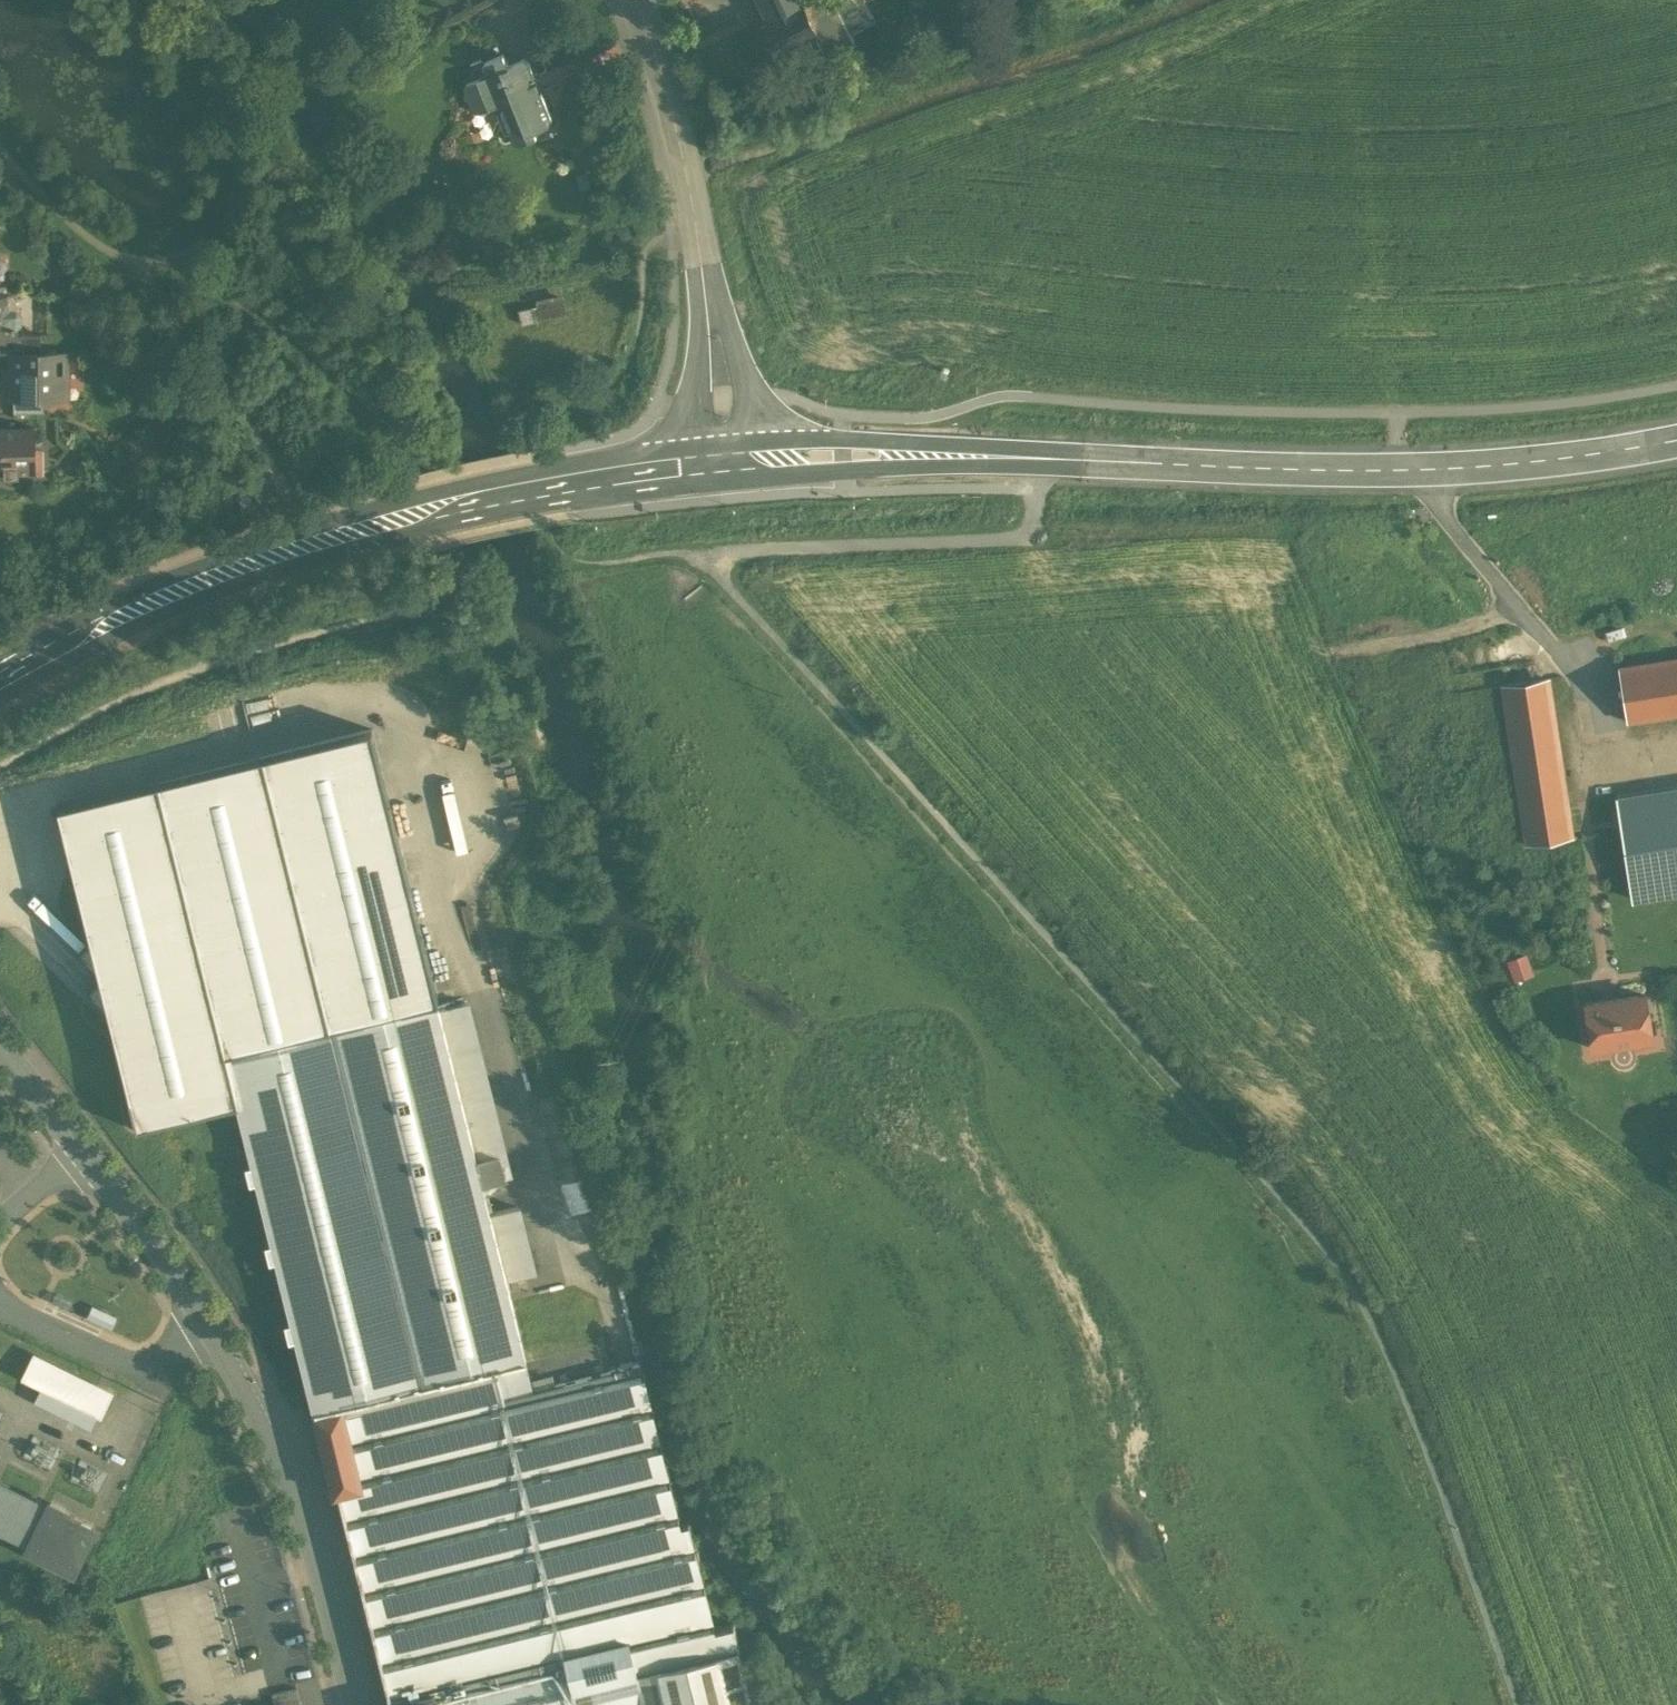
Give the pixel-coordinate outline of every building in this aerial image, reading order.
[(765,16),(755,21),(773,59),(817,37),(826,56),(854,42),(833,0),(757,0),(765,16)] [(581,68),(561,19),(535,30),(550,67),(541,71),(547,86),(551,88),(557,86),(563,75),(581,68)] [(507,64),(503,53),(485,60),(482,66),(484,69),(481,76),(466,82),(464,87),(472,108),(478,111),(498,103),(503,105),(501,111),(512,140),(518,142),(536,135),(533,129),(549,123),(551,117),(529,61),(523,58),(507,64)] [(0,292),(0,337),(18,337),(18,335),(17,325),(22,321),(22,312),(17,307),(11,307),(8,303),(7,292),(0,292)] [(520,304),(523,322),(565,313),(562,295),(520,304)] [(18,337),(0,337),(0,352),(12,352),(41,352),(41,334),(18,335),(18,337)] [(41,352),(12,352),(12,397),(14,397),(45,397),(59,397),(58,380),(67,380),(67,352),(41,352)] [(45,397),(14,397),(14,412),(45,412),(45,397)] [(0,427),(0,473),(4,473),(5,476),(17,476),(17,466),(37,466),(36,427),(0,427)] [(1676,713),(1676,658),(1618,667),(1627,721),(1676,713)] [(1570,835),(1545,678),(1503,685),(1527,842),(1570,835)] [(137,1128),(238,1104),(226,1051),(438,1000),(371,729),(58,807),(137,1128)] [(1621,798),(1634,900),(1676,894),(1676,791),(1621,798)] [(1533,952),(1514,959),(1520,974),(1539,967),(1533,952)] [(1642,992),(1584,1001),(1591,1045),(1649,1037),(1642,992)] [(438,1000),(226,1051),(238,1104),(252,1161),(246,1162),(250,1180),(257,1178),(272,1240),(265,1241),(270,1259),(276,1257),(291,1319),(285,1320),(289,1337),(296,1336),(314,1410),(496,1365),(525,1358),(438,1000)] [(109,1391),(35,1355),(26,1374),(43,1382),(36,1396),(92,1423),(99,1410),(100,1411),(109,1391)] [(504,1396),(496,1365),(314,1410),(313,1410),(333,1494),(338,1492),(391,1704),(754,1704),(733,1623),(714,1627),(712,1616),(689,1522),(680,1524),(641,1361),(504,1396)] [(0,1483),(0,1525),(31,1541),(48,1506),(0,1483)] [(63,1508),(50,1502),(48,1506),(31,1541),(28,1546),(72,1568),(93,1527),(61,1511),(63,1508)] [(272,1693),(275,1704),(302,1704),(297,1687),(272,1693)]
